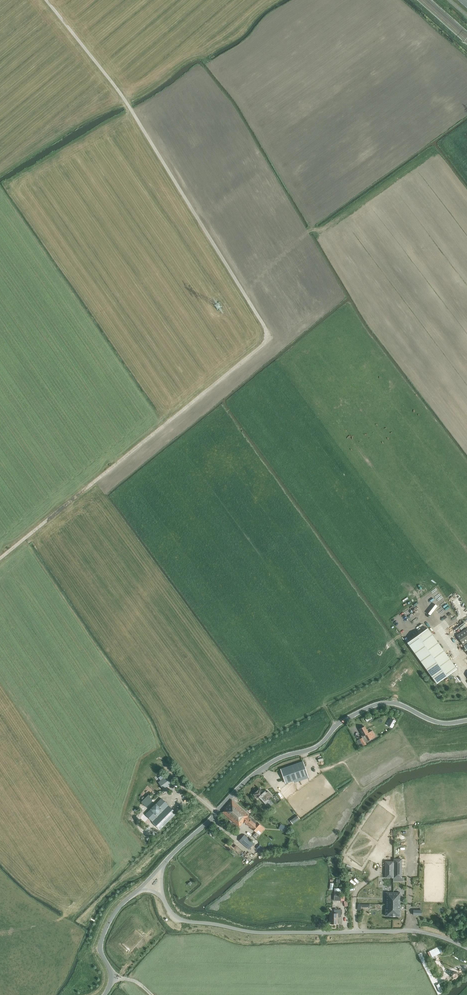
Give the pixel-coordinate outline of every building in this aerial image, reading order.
[(407,644),(437,684),(457,670),(428,630),(407,644)] [(457,636),(466,651),(466,630),(457,636)] [(397,679),(394,682),(393,681),(392,681),(389,684),(393,687),(395,684),(394,683),(398,679),(399,680),(402,677),(401,677),(404,673),(405,674),(408,671),(404,668),(402,670),(402,672),(403,673),(400,676),(400,675),(398,674),(396,677),(396,678),(397,679)] [(363,745),(366,744),(365,742),(368,741),(372,738),(367,730),(364,726),(359,729),(363,735),(362,736),(362,737),(360,739),(363,745)] [(303,761),(281,769),(286,783),(308,776),(303,761)] [(167,777),(159,783),(163,789),(171,783),(167,777)] [(254,794),(257,798),(259,797),(260,799),(262,797),(265,801),(272,795),(268,791),(266,792),(265,791),(263,792),(260,788),(254,794)] [(145,798),(143,800),(142,802),(146,807),(153,800),(148,795),(145,798)] [(151,815),(148,817),(160,829),(176,813),(162,799),(157,804),(156,803),(150,809),(151,810),(148,813),(151,815)] [(223,812),(239,826),(244,821),(251,827),(256,832),(259,834),(264,828),(261,826),(257,822),(250,816),(248,817),(247,817),(249,815),(232,800),(224,808),(225,809),(223,812)] [(298,815),(290,821),(292,824),(300,819),(298,815)] [(244,835),(239,841),(249,849),(254,843),(244,835)] [(265,850),(260,845),(257,848),(262,853),(265,850)] [(394,859),(394,861),(393,877),(401,877),(402,869),(401,869),(401,859),(394,859)] [(393,877),(394,861),(386,861),(386,869),(385,869),(385,877),(393,877)] [(400,916),(400,892),(386,892),(385,916),(400,916)] [(341,909),(334,909),(334,913),(330,913),(330,923),(330,924),(331,924),(334,924),(338,924),(338,917),(341,917),(341,909)] [(136,929),(122,944),(129,950),(128,952),(128,953),(129,953),(145,935),(144,934),(143,935),(136,929)] [(430,950),(433,956),(442,951),(439,946),(430,950)]
